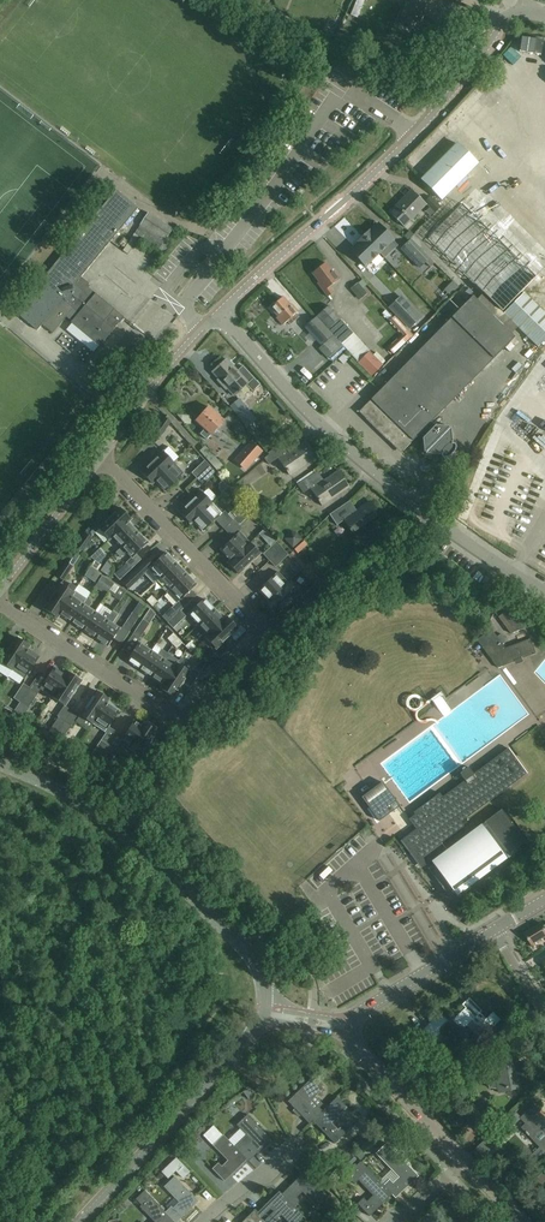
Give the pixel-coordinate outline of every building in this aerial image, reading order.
[(427,4),(417,0),(406,0),(397,22),(416,30),(422,16),(421,15),(425,4),(427,5),(427,4)] [(421,152),(442,133),(437,126),(415,145),(421,152)] [(524,130),(517,138),(525,146),(532,137),(524,130)] [(463,145),(425,178),(439,195),(478,162),(463,145)] [(425,202),(411,189),(389,212),(405,227),(427,204),(430,207),(426,211),(431,216),(436,211),(441,206),(430,196),(425,202)] [(68,258),(25,310),(52,333),(66,317),(72,321),(71,323),(99,346),(123,317),(86,286),(89,284),(81,277),(138,208),(116,190),(63,254),(68,258)] [(483,293),(502,312),(535,277),(462,203),(427,238),(483,293)] [(148,213),(135,233),(164,252),(167,248),(162,245),(173,229),(148,213)] [(363,236),(379,253),(394,240),(378,224),(371,231),(370,230),(363,236)] [(410,231),(405,236),(408,239),(413,234),(410,231)] [(379,253),(363,236),(357,242),(358,243),(350,250),(366,266),(379,253)] [(426,261),(408,242),(401,249),(419,268),(425,262),(426,261)] [(387,259),(394,268),(402,263),(395,253),(387,259)] [(435,263),(430,258),(426,261),(425,262),(431,267),(435,263)] [(330,287),(340,279),(334,271),(333,272),(326,263),(312,274),(319,283),(318,284),(328,297),(334,292),(330,287)] [(473,296),(361,410),(368,417),(366,419),(387,440),(389,438),(403,451),(423,431),(426,435),(422,439),(424,453),(425,452),(426,453),(425,454),(439,455),(439,454),(441,454),(441,456),(441,457),(442,458),(443,459),(444,459),(445,459),(447,459),(448,458),(450,457),(452,456),(453,454),(454,452),(455,450),(456,448),(456,447),(456,446),(455,445),(454,444),(453,444),(452,444),(451,444),(451,442),(452,442),(451,428),(450,429),(448,428),(449,427),(435,426),(431,422),(515,338),(511,334),(518,327),(502,312),(483,293),(477,300),(473,296)] [(544,340),(544,313),(524,293),(504,313),(538,347),(544,340)] [(290,306),(283,297),(270,308),(277,317),(276,318),(282,325),(286,322),(289,325),(298,317),(295,314),(298,312),(292,304),(290,306)] [(390,307),(410,328),(421,318),(401,297),(390,307)] [(354,333),(341,318),(329,305),(316,316),(333,335),(334,335),(342,343),(354,333)] [(333,335),(316,316),(304,327),(321,346),(333,335)] [(395,316),(390,321),(402,334),(402,336),(389,349),(393,354),(413,335),(395,316)] [(332,361),(345,349),(342,345),(328,357),(332,361)] [(384,365),(369,351),(357,362),(372,377),(384,365)] [(288,352),(284,356),(288,360),(293,356),(288,352)] [(252,392),(255,390),(260,385),(243,367),(238,371),(226,359),(212,373),(218,379),(217,381),(226,390),(227,389),(234,396),(246,385),(252,392)] [(534,403),(544,414),(544,370),(530,386),(541,396),(534,403)] [(236,402),(231,406),(231,407),(246,427),(254,422),(248,414),(244,409),(246,407),(240,400),(236,402)] [(196,421),(205,429),(200,435),(207,440),(224,421),(208,407),(196,421)] [(160,436),(171,422),(164,417),(154,432),(160,436)] [(486,429),(476,446),(486,452),(496,435),(486,429)] [(252,441),(244,451),(236,460),(247,469),(263,451),(252,441)] [(285,441),(270,451),(268,453),(274,461),(281,456),(279,454),(290,447),(285,441)] [(316,457),(305,442),(279,460),(290,475),(316,457)] [(155,480),(173,462),(163,452),(141,472),(152,484),(155,481),(155,480)] [(197,478),(210,466),(205,461),(191,473),(197,478)] [(173,462),(155,480),(155,481),(165,491),(184,473),(173,462)] [(210,466),(197,478),(202,484),(215,472),(210,466)] [(318,471),(298,485),(304,493),(311,488),(309,486),(322,477),(318,471)] [(312,490),(311,490),(321,506),(348,487),(337,472),(324,481),(322,477),(309,486),(311,488),(312,490)] [(544,497),(544,480),(534,491),(542,500),(544,497)] [(193,520),(211,502),(201,492),(179,512),(190,524),(193,521),(193,520)] [(341,515),(353,507),(349,501),(337,509),(341,515)] [(222,513),(211,502),(193,520),(193,521),(203,531),(222,513)] [(233,520),(246,508),(241,502),(228,514),(233,520)] [(337,509),(330,514),(337,525),(344,521),(354,535),(380,517),(370,502),(357,511),(356,511),(353,507),(341,515),(337,509)] [(127,522),(128,522),(131,519),(120,508),(98,529),(109,540),(112,537),(127,522)] [(251,513),(246,508),(233,520),(239,525),(251,513)] [(137,532),(128,522),(127,522),(112,537),(122,547),(137,532)] [(266,529),(254,536),(261,549),(274,542),(266,529)] [(137,532),(122,547),(115,553),(120,558),(127,552),(132,558),(147,543),(137,532)] [(231,560),(250,542),(239,532),(221,549),(231,560)] [(75,548),(82,552),(92,538),(85,533),(75,548)] [(231,560),(228,563),(238,574),(260,553),(250,542),(231,560)] [(270,561),(283,549),(276,542),(263,554),(270,561)] [(283,549),(270,561),(275,567),(288,555),(283,549)] [(145,573),(155,584),(160,578),(176,563),(166,552),(158,560),(150,568),(144,573),(145,573)] [(145,562),(123,583),(128,589),(145,573),(144,573),(150,568),(158,560),(153,554),(145,562)] [(91,566),(97,571),(101,565),(94,561),(91,566)] [(103,561),(103,574),(112,574),(113,561),(103,561)] [(63,581),(72,566),(66,562),(56,576),(63,581)] [(114,574),(119,580),(132,568),(127,562),(114,574)] [(176,563),(160,578),(170,588),(186,574),(176,563)] [(91,566),(87,572),(84,576),(94,583),(100,574),(96,572),(97,571),(91,566)] [(269,600),(288,582),(278,572),(259,589),(269,600)] [(319,572),(311,579),(322,593),(331,585),(319,572)] [(186,574),(170,588),(166,593),(176,604),(172,608),(177,614),(180,611),(196,595),(191,590),(196,585),(186,574)] [(110,589),(114,584),(106,579),(103,584),(110,589)] [(269,600),(266,603),(276,614),(298,593),(288,582),(269,600)] [(57,618),(59,614),(73,593),(74,591),(77,588),(70,583),(67,588),(61,584),(44,609),(57,618)] [(119,588),(114,584),(110,589),(109,590),(115,594),(119,588)] [(302,597),(307,602),(320,590),(314,585),(302,597)] [(73,593),(59,614),(71,622),(86,599),(74,591),(73,593)] [(157,601),(152,596),(147,601),(152,606),(157,601)] [(512,633),(534,624),(524,598),(499,617),(512,633)] [(92,603),(86,599),(71,622),(83,630),(95,612),(89,608),(92,603)] [(199,624),(214,610),(204,599),(188,614),(199,624)] [(199,624),(208,635),(209,635),(224,620),(214,610),(199,624)] [(83,630),(95,638),(107,620),(110,615),(105,611),(101,617),(95,612),(83,630)] [(180,611),(177,614),(168,623),(173,628),(185,616),(180,611)] [(107,620),(95,638),(107,646),(119,628),(112,624),(118,615),(112,612),(110,615),(107,620)] [(129,631),(139,617),(132,613),(123,627),(129,631)] [(209,635),(208,635),(205,638),(216,649),(213,651),(219,658),(232,646),(225,640),(238,628),(227,617),(224,620),(209,635)] [(149,624),(143,619),(133,634),(139,638),(149,624)] [(532,642),(533,642),(532,640),(532,641),(531,639),(507,648),(493,629),(479,640),(499,668),(537,653),(532,642)] [(172,644),(178,638),(173,633),(167,639),(172,644)] [(27,650),(29,646),(17,637),(0,662),(0,663),(12,671),(27,649),(27,650)] [(182,643),(178,638),(172,644),(177,648),(182,643)] [(190,642),(187,645),(185,646),(191,652),(196,647),(190,642)] [(139,669),(151,651),(139,643),(127,661),(139,669)] [(27,649),(12,671),(25,679),(39,658),(27,650),(27,649)] [(151,651),(139,669),(151,677),(167,653),(161,649),(157,655),(151,651)] [(167,653),(151,677),(163,685),(175,667),(169,663),(173,657),(167,653)] [(163,685),(160,688),(173,697),(183,683),(190,688),(200,673),(192,668),(190,672),(178,663),(175,667),(163,685)] [(66,676),(54,668),(40,689),(52,697),(66,676)] [(66,676),(52,697),(65,706),(81,681),(68,672),(66,676)] [(20,702),(30,688),(23,684),(14,698),(20,702)] [(38,694),(30,688),(20,702),(28,708),(38,694)] [(107,703),(109,699),(96,691),(80,716),(92,724),(107,703)] [(119,711),(107,703),(92,724),(105,732),(119,711)] [(55,736),(65,722),(59,718),(49,732),(55,736)] [(144,723),(142,726),(134,721),(122,739),(130,744),(128,748),(140,756),(157,731),(155,730),(157,728),(147,722),(146,724),(144,723)] [(65,722),(55,736),(61,740),(71,726),(65,722)] [(98,759),(107,745),(101,740),(91,755),(98,759)] [(107,745),(98,759),(108,766),(117,752),(107,745)] [(439,845),(453,834),(464,826),(461,822),(527,773),(508,748),(473,774),(468,767),(460,774),(465,780),(442,797),(440,793),(413,812),(415,814),(409,819),(416,829),(415,830),(418,834),(403,844),(410,853),(415,849),(426,864),(443,851),(439,845)] [(382,782),(361,797),(379,821),(399,806),(382,782)] [(452,858),(448,861),(445,856),(429,867),(430,868),(444,886),(443,887),(443,888),(446,891),(447,890),(450,895),(451,896),(503,857),(503,858),(525,842),(501,810),(479,826),(481,829),(448,853),(452,858)] [(543,926),(542,924),(526,934),(532,945),(544,937),(544,925),(543,926)] [(462,1028),(467,1024),(483,1040),(492,1031),(489,1029),(500,1019),(493,1013),(486,1019),(477,1010),(479,1007),(470,998),(465,1003),(469,1006),(454,1020),(462,1028)] [(447,1020),(440,1014),(420,1034),(431,1045),(437,1040),(435,1038),(440,1033),(437,1030),(447,1020)] [(495,1088),(499,1090),(499,1092),(506,1090),(505,1088),(507,1087),(516,1085),(510,1057),(492,1061),(493,1063),(491,1064),(489,1061),(480,1066),(489,1080),(488,1080),(490,1088),(495,1088)] [(327,1068),(333,1076),(337,1073),(330,1065),(327,1068)] [(417,1073),(431,1087),(437,1081),(422,1067),(417,1073)] [(313,1121),(320,1114),(315,1108),(313,1110),(308,1104),(323,1089),(312,1078),(288,1102),(294,1109),(292,1111),(298,1117),(300,1115),(310,1125),(313,1121)] [(253,1096),(249,1090),(244,1093),(249,1099),(253,1096)] [(337,1098),(320,1114),(313,1121),(335,1144),(346,1134),(340,1128),(338,1129),(332,1123),(348,1108),(337,1098)] [(535,1105),(521,1118),(527,1123),(523,1127),(534,1139),(543,1130),(544,1133),(544,1117),(540,1112),(541,1111),(535,1105)] [(469,1121),(481,1132),(493,1119),(482,1108),(469,1121)] [(247,1114),(237,1124),(246,1134),(234,1146),(247,1159),(248,1161),(271,1139),(247,1114)] [(213,1126),(203,1135),(212,1144),(222,1135),(213,1126)] [(499,1131),(478,1151),(484,1158),(505,1138),(499,1131)] [(234,1146),(222,1134),(222,1135),(212,1144),(212,1145),(227,1160),(221,1166),(218,1163),(212,1169),(224,1181),(247,1159),(234,1146)] [(419,1176),(395,1151),(387,1143),(376,1153),(399,1177),(393,1183),(390,1180),(384,1185),(383,1185),(392,1195),(396,1198),(419,1176)] [(360,1160),(364,1156),(364,1153),(360,1149),(355,1155),(360,1160)] [(344,1162),(349,1167),(356,1160),(352,1156),(344,1162)] [(176,1158),(169,1164),(176,1171),(183,1178),(189,1172),(176,1158)] [(383,1185),(384,1185),(361,1161),(346,1175),(355,1184),(359,1180),(374,1195),(367,1201),(364,1198),(358,1204),(369,1216),(392,1195),(383,1185)] [(304,1172),(282,1194),(294,1207),(300,1201),(296,1198),(302,1192),(317,1207),(328,1197),(304,1172)] [(174,1221),(175,1221),(177,1221),(198,1201),(174,1176),(164,1187),(179,1202),(173,1208),(171,1206),(165,1212),(174,1221)] [(150,1196),(144,1190),(135,1199),(141,1205),(139,1207),(154,1221),(174,1221),(165,1212),(150,1196)] [(257,1213),(265,1221),(269,1221),(273,1219),(271,1217),(277,1211),(288,1221),(297,1221),(303,1216),(294,1207),(282,1194),(279,1191),(257,1213)] [(242,1221),(265,1221),(257,1213),(254,1210),(242,1221)]
